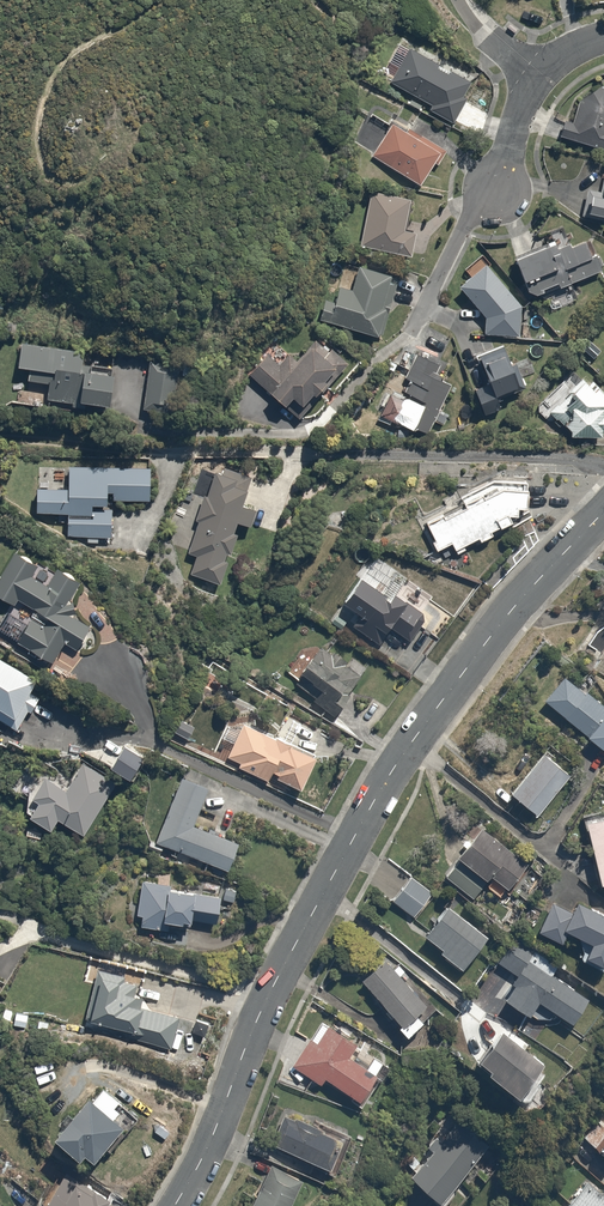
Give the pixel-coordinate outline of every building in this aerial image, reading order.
[(474,82),(400,41),(388,64),(399,70),(391,84),(431,106),(428,111),(451,124),(474,82)] [(560,139),(603,151),(603,87),(592,84),(586,103),(579,101),(572,123),(565,121),(560,139)] [(395,119),(371,158),(422,188),(445,149),(395,119)] [(583,214),(603,218),(603,180),(602,191),(588,188),(583,214)] [(412,197),(369,190),(360,248),(413,257),(417,231),(406,230),(412,197)] [(516,261),(531,299),(602,271),(596,254),(592,256),(586,242),(572,248),(568,240),(516,261)] [(523,303),(481,256),(464,271),(469,277),(458,286),(485,317),(483,335),(520,339),(523,303)] [(324,302),(319,322),(381,338),(396,278),(358,268),(352,290),(338,287),(334,305),(324,302)] [(277,346),(250,376),(298,420),(348,366),(318,339),(296,363),(277,346)] [(487,384),(475,388),(485,417),(505,409),(501,397),(525,388),(508,341),(475,353),(487,384)] [(85,351),(21,342),(17,369),(28,370),(26,382),(50,386),(47,404),(80,409),(81,403),(111,407),(115,374),(82,369),(85,351)] [(427,435),(451,379),(437,373),(441,364),(416,353),(404,381),(409,383),(405,393),(410,395),(398,423),(427,435)] [(178,362),(147,359),(143,412),(174,414),(178,362)] [(603,425),(603,386),(590,372),(550,411),(572,432),(571,437),(602,438),(603,425)] [(151,469),(69,468),(69,488),(37,488),(37,515),(68,515),(67,536),(111,537),(111,501),(150,502),(151,469)] [(193,522),(197,523),(187,554),(196,557),(190,574),(220,584),(239,523),(250,527),(255,511),(242,507),(250,482),(215,470),(206,495),(202,494),(193,522)] [(423,516),(426,524),(433,540),(431,541),(435,552),(453,545),(458,556),(469,551),(466,545),(477,540),(479,545),(495,538),(493,533),(506,527),(503,520),(527,510),(529,482),(491,479),(460,493),(465,504),(448,512),(445,507),(423,516)] [(15,552),(0,578),(0,599),(13,606),(15,601),(46,618),(43,624),(31,617),(15,645),(51,665),(63,644),(77,651),(90,628),(68,616),(75,605),(67,600),(77,582),(56,571),(47,587),(29,577),(36,564),(15,552)] [(391,598),(367,583),(350,609),(360,614),(351,629),(379,647),(391,628),(410,640),(426,615),(393,594),(391,598)] [(324,643),(295,684),(315,699),(312,702),(333,717),(361,678),(344,666),(348,660),(324,643)] [(16,733),(30,711),(33,713),(41,698),(29,691),(36,680),(0,658),(0,723),(16,733)] [(545,702),(603,750),(603,708),(565,677),(545,702)] [(180,719),(172,732),(186,741),(194,728),(180,719)] [(317,757),(242,721),(225,756),(238,763),(235,769),(267,784),(270,777),(301,792),(317,757)] [(574,774),(546,750),(511,793),(539,817),(574,774)] [(83,836),(113,782),(82,764),(67,791),(46,779),(33,801),(38,804),(29,820),(50,832),(57,821),(83,836)] [(181,779),(156,842),(229,871),(240,844),(195,826),(209,790),(181,779)] [(584,823),(602,888),(603,887),(603,817),(584,823)] [(527,864),(482,829),(445,878),(476,902),(494,880),(507,890),(527,864)] [(411,876),(391,901),(414,919),(434,895),(411,876)] [(172,883),(141,879),(136,915),(141,916),(139,926),(169,931),(170,923),(192,926),(193,921),(219,925),(223,897),(171,890),(172,883)] [(566,934),(592,945),(585,961),(603,969),(603,916),(576,904),(573,911),(551,902),(538,934),(562,944),(566,934)] [(489,938),(449,906),(424,937),(442,952),(440,955),(462,973),(489,938)] [(588,999),(551,975),(556,967),(534,952),(528,962),(508,949),(498,965),(517,978),(502,1001),(542,1028),(553,1012),(572,1025),(588,999)] [(396,1027),(407,1039),(427,1021),(419,1011),(426,1005),(386,961),(362,983),(399,1024),(396,1027)] [(129,1032),(127,1040),(170,1050),(178,1017),(139,1008),(141,997),(132,994),(135,984),(125,981),(126,976),(97,969),(85,1022),(129,1032)] [(321,1086),(325,1079),(361,1102),(386,1064),(373,1055),(366,1066),(349,1055),(355,1045),(322,1023),(292,1067),(321,1086)] [(544,1065),(503,1033),(480,1062),(492,1072),(489,1075),(528,1105),(548,1081),(538,1073),(544,1065)] [(121,1102),(103,1086),(54,1139),(81,1164),(87,1157),(95,1164),(128,1128),(116,1117),(122,1111),(116,1106),(121,1102)] [(285,1113),(270,1145),(328,1171),(343,1140),(285,1113)] [(442,1203),(488,1145),(456,1120),(410,1178),(442,1203)] [(584,1138),(603,1155),(603,1127),(597,1122),(584,1138)] [(302,1181),(269,1166),(250,1205),(290,1205),(302,1181)] [(48,1205),(111,1205),(114,1201),(71,1172),(48,1205)] [(588,1182),(568,1205),(603,1205),(603,1195),(588,1182)]
